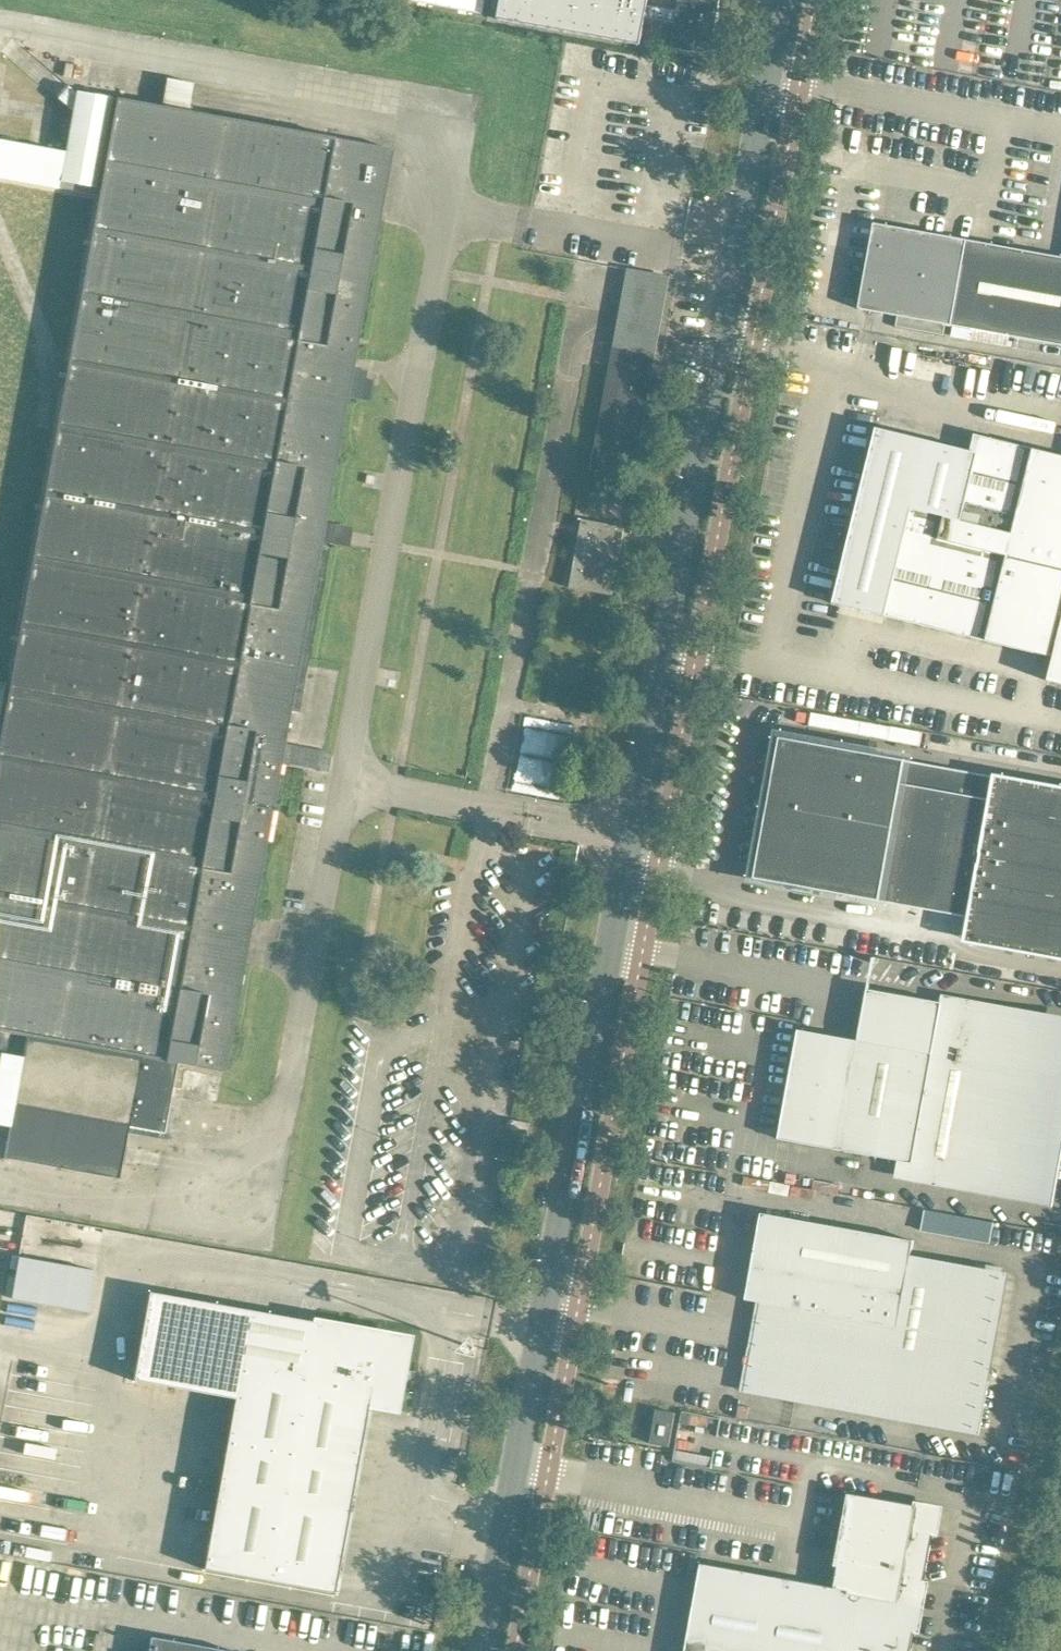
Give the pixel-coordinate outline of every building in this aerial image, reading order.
[(405,0),(483,13),(485,0),(405,0)] [(497,19),(640,45),(645,19),(674,25),(677,10),(647,5),(648,0),(501,0),(497,19)] [(720,0),(679,0),(677,10),(674,25),(670,48),(693,52),(695,41),(712,44),(720,0)] [(0,1054),(0,1125),(9,1127),(4,1159),(118,1179),(119,1172),(128,1127),(164,1133),(177,1064),(223,1072),(242,964),(251,916),(279,764),(280,758),(290,760),(292,750),(282,748),(289,711),(298,713),(307,665),(328,547),(319,545),(346,397),(369,401),(373,380),(366,379),(368,371),(351,368),(378,222),(391,149),(188,112),(193,84),(167,79),(162,107),(116,99),(112,121),(108,120),(112,99),(77,92),(66,153),(0,141),(0,179),(58,189),(58,188),(99,195),(0,735),(0,1054)] [(859,309),(898,316),(945,325),(1060,346),(1060,258),(966,240),(874,224),(859,309)] [(660,283),(647,281),(645,294),(658,296),(660,283)] [(803,322),(796,321),(795,321),(794,328),(794,329),(802,330),(803,330),(804,323),(803,322)] [(634,477),(653,375),(610,367),(591,470),(634,477)] [(975,435),(971,452),(877,428),(834,604),(1054,658),(1048,681),(1060,684),(1060,456),(975,435)] [(612,596),(619,559),(625,527),(583,520),(570,588),(612,596)] [(329,541),(353,544),(355,528),(331,525),(329,541)] [(534,751),(556,755),(558,742),(568,743),(571,724),(529,717),(518,779),(550,785),(554,766),(532,763),(534,751)] [(971,918),(988,944),(1060,958),(1060,789),(1017,781),(780,738),(754,878),(971,918)] [(696,924),(683,922),(682,931),(694,933),(696,924)] [(858,1041),(798,1030),(778,1139),(909,1163),(907,1173),(1040,1197),(1053,1122),(1058,1123),(1060,1106),(1060,1101),(1057,1101),(1060,1081),(1060,1023),(941,1001),(941,1003),(867,989),(858,1041)] [(521,1074),(518,1092),(526,1093),(529,1076),(521,1074)] [(508,1119),(506,1130),(528,1134),(530,1123),(508,1119)] [(925,1211),(921,1230),(990,1243),(994,1223),(925,1211)] [(796,1396),(947,1424),(975,1273),(910,1261),(914,1241),(762,1213),(746,1300),(775,1305),(768,1347),(767,1359),(770,1371),(776,1382),(784,1389),(796,1396)] [(15,1278),(12,1298),(88,1313),(96,1271),(19,1257),(15,1278)] [(149,1293),(133,1381),(235,1399),(204,1569),(335,1592),(368,1409),(368,1404),(382,1407),(382,1406),(393,1408),(395,1409),(407,1339),(313,1322),(229,1307),(149,1293)] [(20,1331),(16,1354),(32,1356),(35,1333),(20,1331)] [(650,1443),(669,1447),(675,1413),(657,1410),(650,1443)] [(701,1564),(685,1650),(911,1650),(915,1632),(920,1633),(921,1630),(918,1630),(927,1584),(929,1585),(930,1581),(924,1580),(933,1535),(939,1536),(939,1533),(937,1532),(941,1509),(917,1504),(918,1502),(915,1501),(914,1505),(868,1497),(848,1493),(846,1503),(845,1503),(835,1555),(836,1555),(834,1566),(837,1567),(834,1588),(701,1564)] [(148,1650),(229,1650),(151,1637),(148,1650)]
